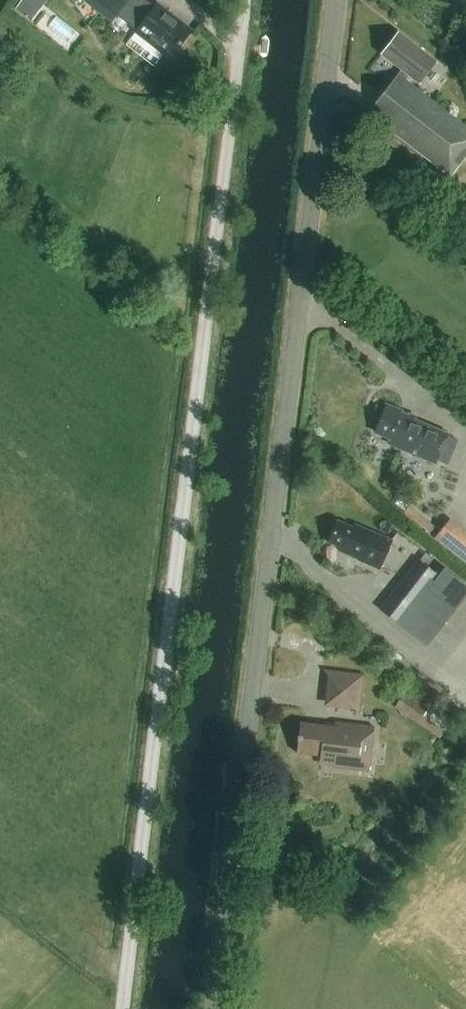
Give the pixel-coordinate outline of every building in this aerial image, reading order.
[(113,21),(118,13),(130,22),(128,24),(165,53),(167,49),(173,54),(190,31),(156,4),(154,7),(145,0),(86,0),(113,21)] [(460,164),(454,160),(463,148),(465,151),(465,127),(406,82),(410,77),(420,85),(437,63),(399,34),(382,55),(402,71),(398,76),(396,75),(367,114),(450,176),(460,164)] [(435,463),(447,435),(415,421),(416,418),(387,405),(375,432),(389,438),(387,442),(435,463)] [(450,518),(434,538),(465,563),(465,531),(450,518)] [(378,568),(390,540),(353,524),(352,527),(338,520),(328,542),(339,546),(337,550),(378,568)] [(399,625),(403,620),(439,575),(418,558),(378,608),(399,625)] [(368,630),(354,619),(347,628),(361,639),(368,630)] [(363,674),(323,669),(327,676),(323,705),(354,709),(358,715),(363,674)] [(452,719),(409,688),(397,705),(440,736),(452,719)] [(372,727),(361,726),(300,720),(297,754),(330,757),(330,763),(368,767),(372,727)]
